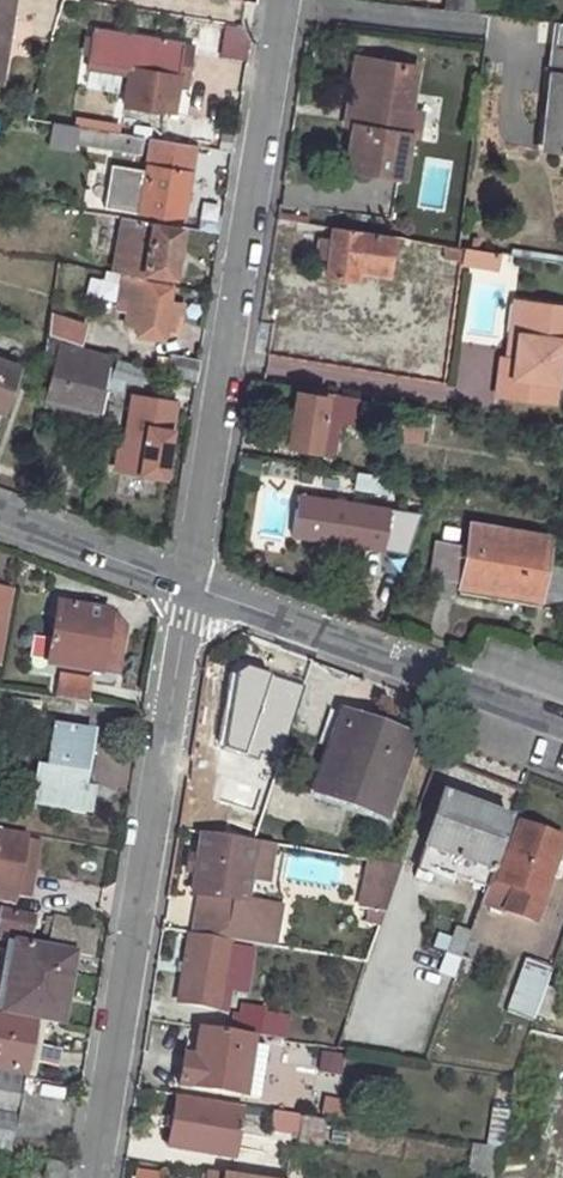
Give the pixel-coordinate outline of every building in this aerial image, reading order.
[(12,0),(0,0),(0,76),(12,0)] [(545,151),(562,153),(562,23),(555,22),(545,114),(549,115),(545,151)] [(92,30),(87,62),(130,68),(124,105),(174,113),(178,84),(184,44),(92,30)] [(178,84),(187,85),(193,45),(184,44),(178,84)] [(356,58),(344,124),(352,125),(356,126),(367,59),(356,58)] [(352,125),(345,169),(401,178),(407,135),(405,135),(409,109),(416,68),(367,59),(356,126),(352,125)] [(409,109),(405,135),(407,135),(418,138),(422,111),(409,109)] [(49,149),(74,150),(75,122),(50,122),(49,149)] [(83,126),(80,144),(93,145),(96,128),(83,126)] [(96,128),(93,145),(126,151),(129,134),(96,128)] [(129,134),(126,151),(141,153),(143,136),(129,134)] [(151,137),(138,213),(182,221),(196,145),(151,137)] [(422,158),(418,209),(445,212),(449,160),(422,158)] [(181,226),(121,214),(112,266),(145,272),(172,278),(181,226)] [(333,226),(327,275),(352,280),(354,268),(386,275),(393,236),(333,226)] [(463,247),(443,244),(442,255),(461,258),(463,247)] [(461,258),(460,263),(495,268),(498,253),(463,247),(461,258)] [(123,274),(144,278),(145,272),(112,266),(111,271),(123,274)] [(178,332),(183,305),(168,302),(171,288),(147,283),(148,279),(144,278),(123,274),(117,302),(135,304),(134,309),(128,309),(125,323),(137,326),(136,334),(161,339),(163,330),(178,332)] [(530,303),(515,301),(508,360),(515,360),(519,334),(527,335),(530,303)] [(530,303),(527,335),(519,334),(515,360),(508,360),(501,358),(497,396),(554,403),(560,354),(562,340),(562,307),(530,303)] [(78,345),(85,325),(50,313),(46,334),(61,339),(78,345)] [(55,362),(45,398),(69,404),(71,395),(79,398),(82,385),(91,387),(99,354),(60,345),(61,339),(46,334),(42,359),(55,362)] [(416,358),(440,360),(442,346),(417,343),(416,358)] [(490,397),(494,347),(460,345),(456,394),(490,397)] [(2,410),(18,366),(0,359),(0,410),(2,410)] [(116,360),(111,374),(142,385),(147,370),(116,360)] [(95,392),(94,398),(103,400),(105,393),(95,392)] [(295,393),(288,447),(315,452),(321,419),(341,422),(345,396),(317,392),(317,397),(295,393)] [(132,396),(124,444),(121,470),(141,473),(148,428),(170,431),(174,403),(132,396)] [(94,398),(92,410),(101,412),(103,400),(94,398)] [(148,428),(141,473),(162,476),(170,431),(148,428)] [(118,443),(113,469),(121,470),(124,444),(118,443)] [(355,473),(352,487),(388,492),(390,478),(355,473)] [(297,495),(291,537),(383,551),(388,509),(297,495)] [(460,581),(460,585),(538,598),(549,539),(470,525),(466,548),(437,543),(430,574),(460,581)] [(57,606),(46,665),(99,674),(109,614),(57,606)] [(109,614),(99,674),(115,677),(123,633),(117,616),(109,614)] [(60,677),(57,698),(86,702),(89,680),(60,677)] [(341,715),(314,792),(383,817),(411,740),(341,715)] [(90,791),(80,790),(87,755),(91,733),(40,725),(36,748),(51,751),(48,772),(41,770),(34,806),(87,814),(90,791)] [(464,752),(453,779),(514,804),(525,777),(464,752)] [(87,755),(80,790),(90,791),(95,757),(87,755)] [(443,797),(418,865),(485,888),(496,856),(509,821),(443,797)] [(504,858),(493,891),(503,894),(506,886),(514,889),(511,897),(506,912),(533,921),(549,878),(555,862),(562,840),(509,821),(496,856),(504,858)] [(198,871),(194,893),(202,895),(197,935),(228,939),(274,946),(278,919),(268,904),(245,901),(248,879),(254,841),(203,833),(199,859),(198,871)] [(13,896),(24,841),(0,837),(0,893),(13,896)] [(24,841),(13,896),(24,898),(36,843),(24,841)] [(254,841),(248,879),(267,882),(273,844),(254,841)] [(189,858),(188,869),(198,871),(199,859),(189,858)] [(365,907),(362,918),(379,922),(399,865),(369,860),(359,907),(365,907)] [(549,878),(559,882),(562,869),(562,864),(555,862),(549,878)] [(506,886),(503,894),(511,897),(514,889),(506,886)] [(280,907),(268,904),(278,919),(280,907)] [(69,929),(70,925),(52,921),(46,949),(29,946),(34,919),(1,912),(0,917),(0,939),(11,942),(0,1000),(0,1013),(62,1023),(73,954),(91,958),(95,934),(69,929)] [(456,929),(446,955),(460,959),(469,933),(456,929)] [(189,934),(179,1003),(217,1009),(228,939),(197,935),(189,934)] [(527,959),(509,1011),(534,1020),(552,968),(527,959)] [(231,1013),(229,1028),(286,1037),(289,1016),(264,1012),(264,1009),(248,1005),(249,1000),(241,998),(238,1015),(231,1013)] [(23,1078),(33,1023),(0,1017),(0,1074),(23,1078)] [(183,1057),(179,1084),(243,1096),(252,1038),(200,1029),(195,1058),(183,1057)] [(286,1039),(281,1062),(309,1067),(313,1044),(286,1039)] [(321,1049),(317,1069),(341,1074),(345,1054),(321,1049)] [(10,1152),(23,1078),(0,1074),(0,1150),(10,1152)] [(322,1097),(319,1114),(349,1119),(352,1102),(322,1097)] [(175,1100),(167,1147),(232,1157),(240,1112),(175,1100)] [(273,1110),(270,1129),(300,1134),(303,1114),(273,1110)] [(466,1177),(498,1177),(502,1148),(471,1144),(466,1177)]
